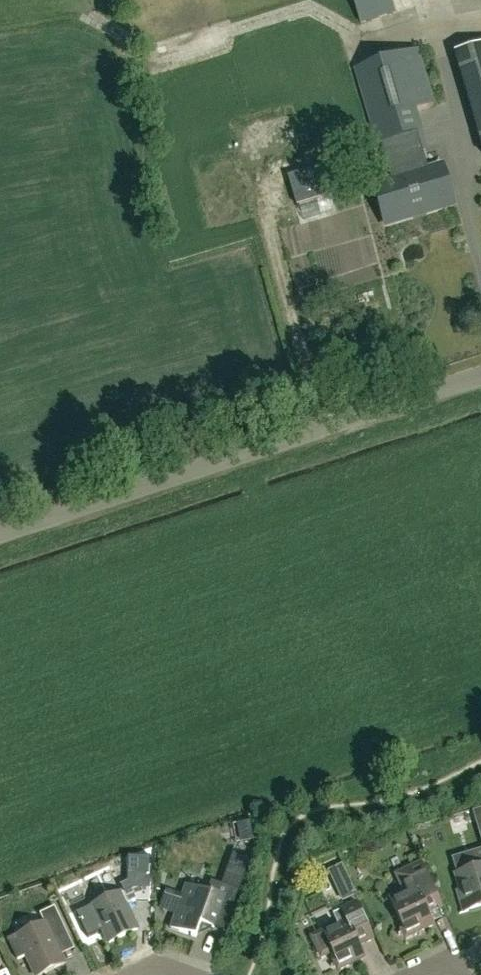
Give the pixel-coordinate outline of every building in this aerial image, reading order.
[(360,23),(396,12),(392,0),(353,0),(360,23)] [(454,52),(480,147),(480,44),(454,52)] [(433,106),(417,50),(357,68),(379,146),(418,135),(412,112),(433,106)] [(442,165),(422,171),(416,150),(386,159),(392,180),(375,185),(380,204),(392,201),(397,220),(439,208),(436,197),(450,193),(442,165)] [(230,201),(240,199),(244,215),(319,199),(311,165),(226,183),(230,201)] [(480,906),(480,850),(476,851),(480,866),(458,873),(463,889),(458,890),(464,912),(480,906)] [(429,914),(443,907),(422,863),(395,875),(403,894),(391,900),(408,936),(434,923),(429,914)] [(225,931),(245,875),(227,869),(222,883),(211,879),(207,891),(186,884),(171,928),(196,937),(202,923),(225,931)] [(150,901),(151,873),(136,873),(136,886),(121,893),(120,892),(92,905),(110,942),(138,929),(126,904),(135,901),(150,901)] [(338,888),(344,900),(357,894),(351,882),(338,888)] [(360,947),(375,940),(357,902),(333,913),(338,924),(312,936),(322,956),(333,951),(340,968),(365,956),(360,947)] [(54,939),(67,932),(55,906),(40,913),(45,922),(9,939),(18,959),(27,955),(36,974),(40,974),(65,963),(54,939)]
